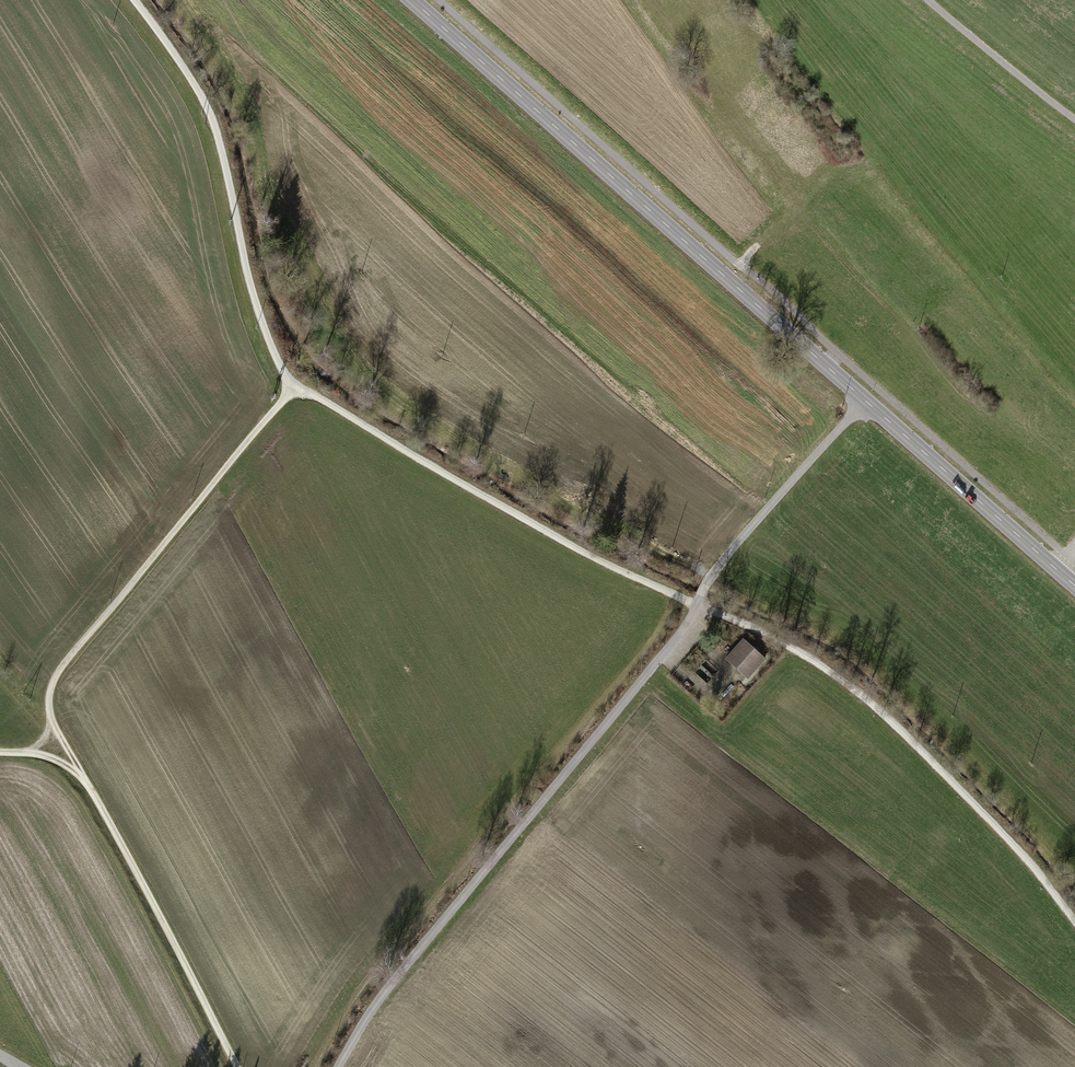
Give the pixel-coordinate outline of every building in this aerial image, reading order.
[(766,657),(744,637),(725,658),(747,679),(766,657)]
